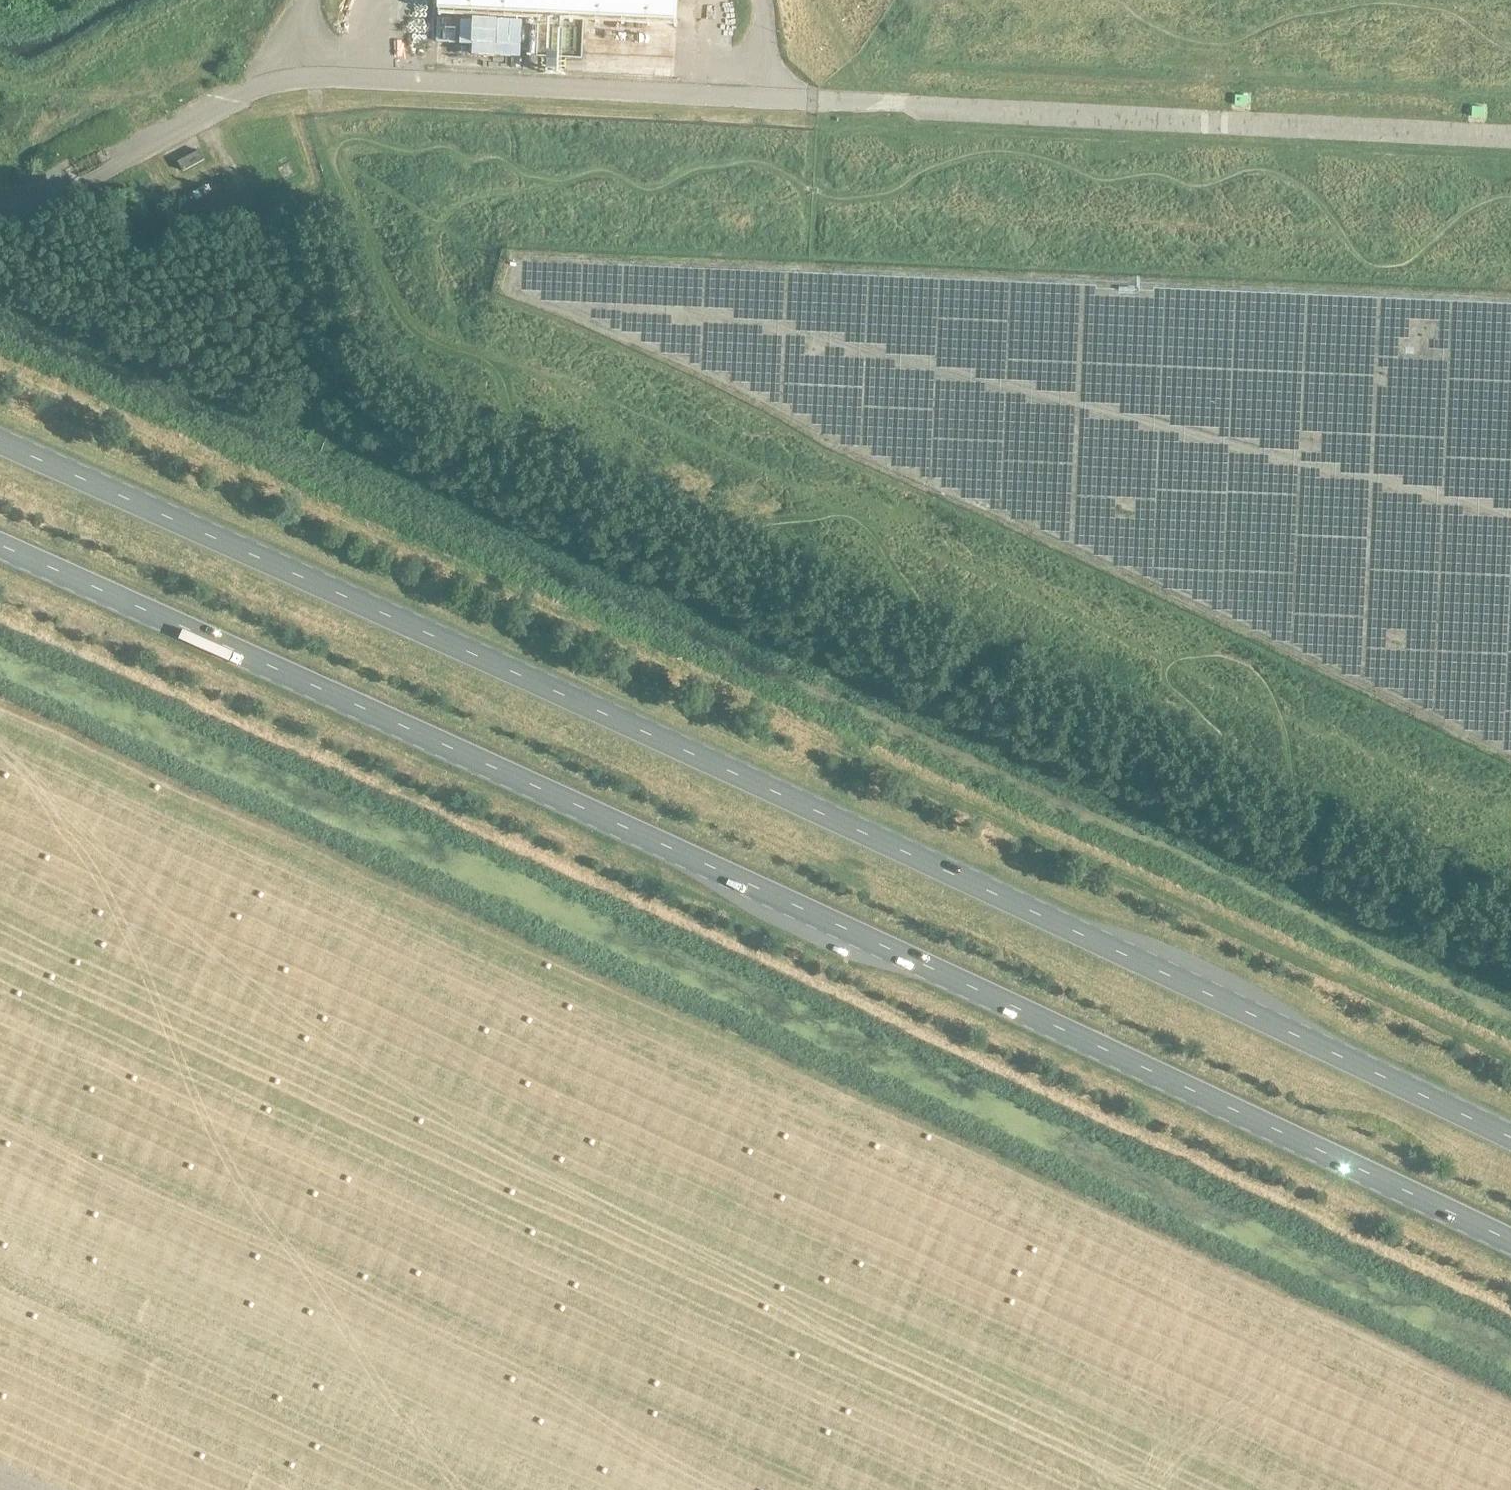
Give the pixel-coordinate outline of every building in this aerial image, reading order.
[(439,10),(678,22),(679,0),(440,0),(439,10)] [(205,160),(200,151),(179,162),(184,171),(205,160)] [(215,178),(187,193),(194,205),(222,190),(215,178)]
